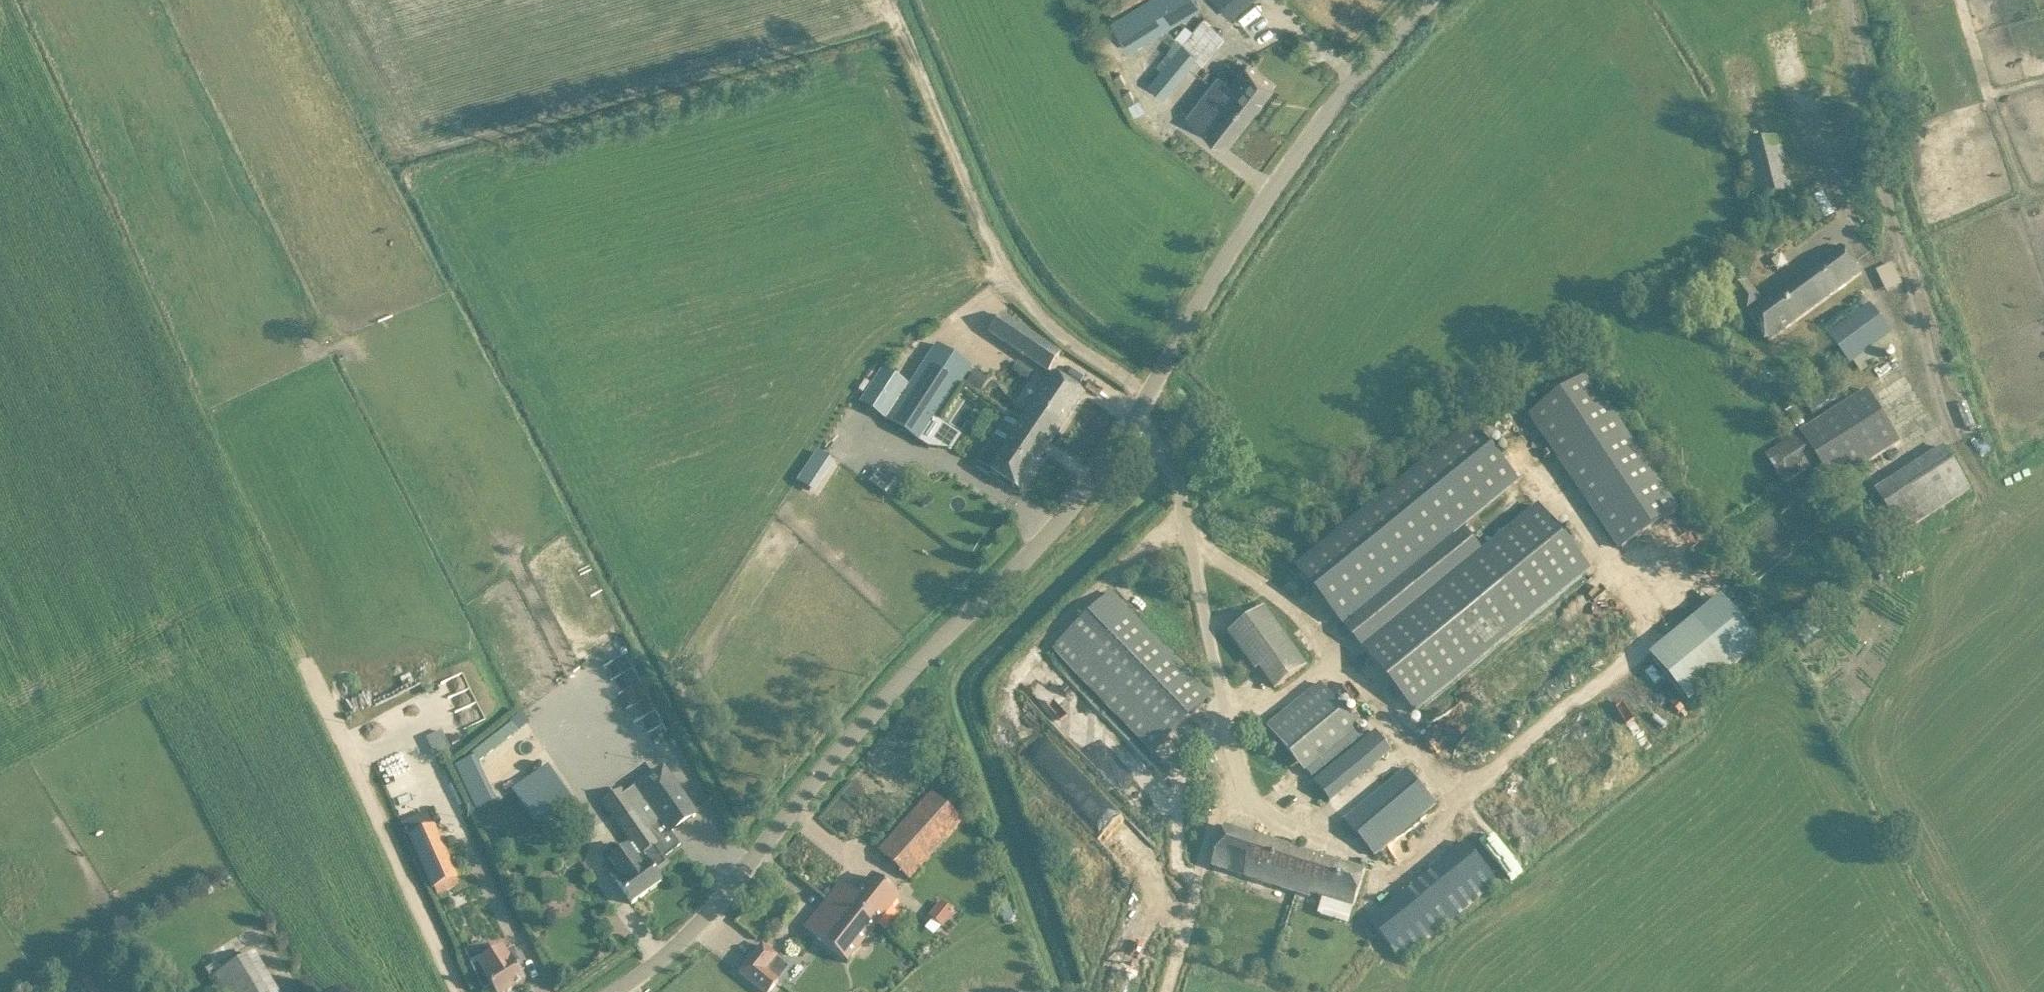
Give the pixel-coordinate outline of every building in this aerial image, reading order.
[(1197,0),(1140,0),(1111,18),(1130,49),(1201,7),(1197,0)] [(1230,16),(1249,0),(1217,0),(1230,16)] [(1148,81),(1165,97),(1197,56),(1202,61),(1224,34),(1203,16),(1148,81)] [(1187,114),(1211,133),(1227,145),(1274,85),(1247,64),(1231,84),(1219,74),(1187,114)] [(1120,71),(1113,75),(1118,84),(1125,80),(1120,71)] [(1129,88),(1122,92),(1127,101),(1134,98),(1129,88)] [(1746,147),(1760,202),(1794,193),(1780,139),(1746,147)] [(1761,230),(1773,251),(1819,223),(1806,203),(1761,230)] [(1733,294),(1769,342),(1862,275),(1844,245),(1763,304),(1746,283),(1733,294)] [(1886,291),(1902,283),(1892,262),(1876,270),(1886,291)] [(1830,335),(1850,362),(1890,333),(1870,306),(1830,335)] [(988,332),(1048,373),(1060,355),(999,315),(988,332)] [(885,420),(921,444),(971,367),(935,344),(885,420)] [(1018,364),(1013,371),(1019,375),(1023,368),(1018,364)] [(858,403),(884,420),(907,385),(881,368),(858,403)] [(974,371),(967,382),(977,389),(984,378),(974,371)] [(1805,379),(1810,386),(1820,380),(1816,373),(1805,379)] [(1053,374),(1020,422),(1051,443),(1084,395),(1053,374)] [(1679,512),(1590,377),(1529,418),(1619,552),(1679,512)] [(1814,423),(1848,476),(1900,441),(1868,389),(1814,423)] [(1789,435),(1797,430),(1790,419),(1781,424),(1789,435)] [(1051,443),(1020,422),(1011,435),(1001,428),(977,464),(1018,492),(1051,443)] [(1474,427),(1299,570),(1343,624),(1414,712),(1492,649),(1590,570),(1538,506),(1483,551),(1464,527),(1519,482),(1474,427)] [(1765,454),(1783,484),(1825,457),(1806,428),(1765,454)] [(1874,491),(1902,533),(1971,489),(1943,446),(1874,491)] [(818,452),(798,483),(809,491),(829,460),(818,452)] [(1210,696),(1112,594),(1054,649),(1153,752),(1210,696)] [(1291,645),(1264,608),(1230,633),(1257,670),(1291,645)] [(1487,862),(1733,668),(1695,621),(1448,816),(1470,844),(1376,918),(1405,955),(1500,879),(1487,862)] [(1312,780),(1365,737),(1321,683),(1269,725),(1312,780)] [(473,755),(480,764),(518,733),(511,724),(473,755)] [(428,742),(435,758),(454,749),(446,733),(428,742)] [(661,768),(633,787),(667,836),(671,833),(695,816),(661,768)] [(1345,821),(1375,856),(1436,805),(1407,769),(1345,821)] [(620,790),(601,803),(631,846),(629,847),(628,846),(607,862),(614,872),(610,874),(620,889),(632,905),(661,884),(654,874),(666,865),(662,858),(680,846),(671,833),(667,836),(633,787),(623,794),(620,790)] [(1331,803),(1343,819),(1361,805),(1349,789),(1331,803)] [(878,853),(893,866),(908,880),(962,821),(932,794),(878,853)] [(557,821),(569,839),(589,825),(577,808),(557,821)] [(1110,810),(1093,826),(1133,867),(1149,852),(1110,810)] [(407,837),(431,890),(458,878),(434,824),(407,837)] [(1311,894),(1354,908),(1366,872),(1268,842),(1267,844),(1225,830),(1212,868),(1310,898),(1311,894)] [(840,885),(827,902),(845,916),(852,907),(876,927),(897,899),(871,878),(855,897),(840,885)] [(954,911),(942,901),(930,917),(942,927),(954,911)] [(845,916),(827,902),(805,929),(847,963),(876,927),(852,907),(845,916)] [(739,974),(762,991),(770,991),(778,982),(764,971),(776,957),(762,946),(739,974)] [(490,987),(493,991),(509,991),(525,982),(520,974),(524,971),(514,949),(505,953),(502,948),(477,964),(479,966),(472,969),(482,990),(490,987)] [(218,991),(276,991),(253,955),(211,980),(218,991)]
